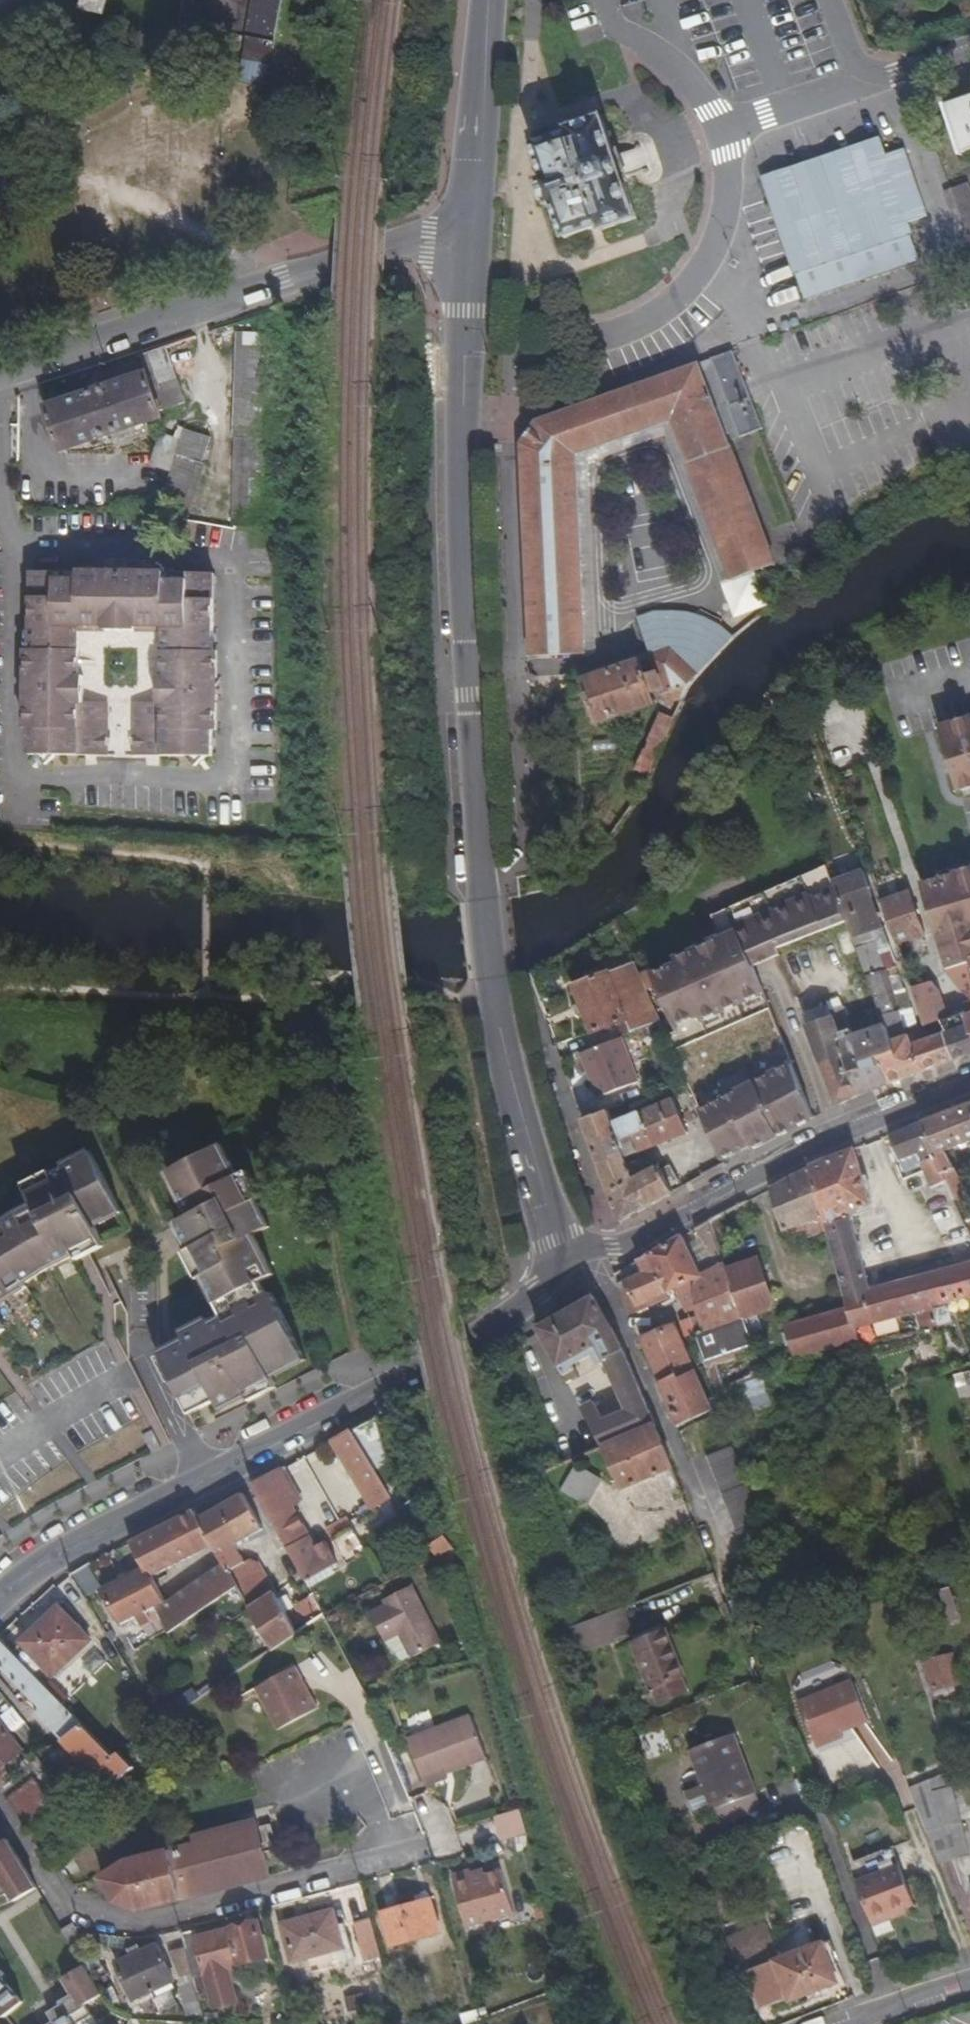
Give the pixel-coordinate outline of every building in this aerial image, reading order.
[(82,6),(104,11),(106,0),(83,0),(82,6)] [(214,0),(186,0),(182,21),(209,26),(214,0)] [(276,40),(283,0),(255,0),(249,35),(276,40)] [(944,105),(961,156),(969,153),(969,97),(944,105)] [(599,225),(600,227),(637,215),(624,176),(616,152),(603,112),(566,124),(567,127),(531,139),(543,175),(537,177),(546,206),(552,204),(563,237),(599,225)] [(765,181),(796,273),(910,234),(907,223),(884,155),(879,140),(825,159),(765,181)] [(925,208),(919,191),(905,148),(884,155),(907,223),(927,216),(925,208)] [(968,182),(951,189),(969,237),(969,187),(968,182)] [(942,202),(936,185),(919,191),(925,208),(942,202)] [(804,297),(919,259),(910,234),(796,273),(804,297)] [(232,438),(236,438),(234,528),(261,528),(263,439),(260,439),(261,333),(234,332),(233,332),(232,438)] [(734,350),(712,358),(729,403),(742,436),(764,428),(734,350)] [(145,376),(157,413),(183,404),(165,352),(140,360),(145,376)] [(712,358),(700,362),(717,407),(729,403),(712,358)] [(778,567),(717,407),(700,362),(536,420),(521,441),(524,507),(532,655),(587,652),(577,454),(673,420),(735,583),(778,567)] [(47,409),(62,452),(160,420),(157,413),(145,376),(47,409)] [(186,429),(172,476),(160,512),(186,521),(205,463),(203,462),(211,436),(186,429)] [(181,440),(161,434),(157,446),(151,464),(172,471),(181,440)] [(33,574),(33,756),(39,756),(40,764),(48,773),(58,763),(58,756),(187,756),(187,763),(196,773),(207,763),(207,756),(214,756),(215,574),(33,574)] [(653,655),(672,649),(698,677),(736,637),(724,622),(723,621),(713,615),(704,611),(696,609),(685,607),(673,607),(662,608),(651,612),(640,617),(653,655)] [(659,672),(664,689),(668,701),(685,696),(688,689),(692,683),(697,678),(698,677),(672,649),(653,655),(659,672)] [(585,679),(599,722),(651,704),(657,703),(653,692),(664,689),(659,672),(647,675),(642,659),(585,679)] [(639,770),(650,775),(673,717),(661,712),(639,770)] [(942,727),(962,792),(969,790),(969,717),(942,727)] [(779,883),(800,938),(846,921),(833,883),(826,863),(779,883)] [(922,884),(923,888),(948,970),(969,963),(969,870),(922,884)] [(877,929),(868,906),(876,903),(865,872),(833,883),(846,921),(852,938),(863,934),(877,929)] [(779,883),(754,895),(729,905),(753,966),(778,955),(775,948),(800,938),(779,883)] [(896,943),(925,934),(911,892),(881,902),(889,925),(896,943)] [(667,1037),(721,1159),(751,1143),(763,1136),(767,1142),(794,1128),(813,1118),(759,983),(753,966),(729,905),(709,914),(720,938),(649,970),(676,1032),(667,1037)] [(890,1043),(907,1038),(904,1028),(903,1008),(901,991),(894,972),(892,968),(885,971),(874,941),(867,944),(863,934),(852,938),(884,1027),(890,1043)] [(592,1033),(625,1020),(630,1033),(660,1021),(629,951),(622,955),(626,964),(573,985),(592,1033)] [(963,992),(969,990),(969,963),(948,970),(960,993),(963,992)] [(911,987),(916,1001),(939,993),(935,979),(911,987)] [(948,1018),(939,993),(916,1001),(925,1026),(939,1020),(948,1018)] [(841,1006),(828,1011),(861,1094),(873,1090),(891,1084),(881,1058),(893,1054),(890,1043),(884,1027),(853,1038),(841,1006)] [(827,1009),(804,1016),(840,1104),(861,1094),(828,1011),(827,1009)] [(929,1040),(946,1035),(943,1028),(927,1034),(929,1040)] [(919,1044),(929,1040),(927,1034),(924,1032),(916,1035),(919,1044)] [(946,1035),(929,1040),(919,1044),(916,1035),(907,1038),(890,1043),(893,1054),(881,1058),(891,1084),(923,1073),(957,1061),(946,1035)] [(579,1052),(597,1097),(637,1082),(620,1037),(579,1052)] [(609,1112),(582,1122),(619,1222),(674,1193),(671,1186),(679,1181),(670,1164),(661,1170),(659,1167),(648,1173),(642,1159),(628,1164),(625,1157),(687,1132),(676,1107),(686,1103),(683,1096),(614,1124),(609,1112)] [(949,1152),(969,1144),(969,1105),(946,1114),(924,1123),(947,1180),(955,1201),(965,1197),(949,1152)] [(925,1171),(932,1186),(947,1180),(924,1123),(890,1136),(900,1159),(896,1161),(904,1179),(925,1171)] [(767,1142),(763,1136),(751,1143),(754,1149),(767,1142)] [(182,1336),(186,1344),(158,1358),(192,1418),(217,1406),(220,1410),(248,1397),(250,1401),(277,1388),(273,1378),(307,1361),(274,1292),(269,1295),(263,1283),(276,1277),(255,1236),(268,1230),(255,1203),(260,1200),(247,1173),(235,1178),(218,1146),(166,1172),(182,1205),(174,1209),(188,1236),(178,1241),(184,1255),(191,1268),(196,1266),(224,1321),(213,1327),(210,1322),(182,1336)] [(29,1284),(54,1269),(80,1254),(106,1240),(98,1224),(123,1210),(91,1149),(64,1164),(66,1168),(57,1173),(26,1190),(34,1205),(0,1227),(0,1238),(29,1284)] [(937,1325),(933,1309),(969,1299),(969,1266),(868,1292),(848,1216),(871,1209),(855,1149),(812,1168),(828,1234),(848,1311),(853,1332),(915,1314),(920,1330),(937,1325)] [(828,1234),(812,1168),(773,1189),(785,1238),(807,1232),(808,1239),(828,1234)] [(742,1322),(727,1274),(711,1223),(696,1231),(707,1253),(694,1259),(684,1237),(659,1252),(640,1263),(646,1275),(627,1283),(637,1308),(697,1283),(698,1319),(683,1322),(691,1342),(698,1341),(705,1363),(751,1349),(742,1322)] [(32,1288),(29,1284),(0,1238),(0,1310),(32,1288)] [(80,1254),(83,1260),(94,1253),(108,1244),(106,1240),(80,1254)] [(727,1274),(742,1322),(769,1313),(772,1307),(758,1265),(727,1274)] [(604,1449),(657,1428),(617,1336),(595,1298),(567,1314),(539,1331),(550,1352),(539,1358),(550,1378),(561,1373),(602,1450),(604,1449)] [(784,1329),(792,1364),(857,1347),(853,1332),(848,1311),(784,1329)] [(0,1331),(0,1339),(10,1331),(7,1326),(0,1331)] [(695,1369),(676,1326),(642,1339),(660,1383),(695,1369)] [(362,1362),(352,1366),(354,1378),(365,1372),(362,1362)] [(660,1383),(678,1427),(714,1411),(695,1369),(660,1383)] [(956,1374),(959,1398),(969,1396),(969,1372),(956,1374)] [(755,1417),(776,1411),(764,1376),(744,1383),(755,1417)] [(399,1510),(416,1495),(387,1464),(378,1423),(376,1420),(368,1424),(353,1432),(391,1498),(396,1505),(399,1510)] [(622,1490),(672,1469),(665,1449),(657,1428),(604,1449),(622,1490)] [(372,1508),(391,1498),(353,1432),(334,1442),(333,1443),(372,1508)] [(708,1456),(746,1557),(771,1547),(733,1446),(708,1456)] [(588,1504),(603,1477),(578,1465),(564,1492),(588,1504)] [(271,1521),(291,1510),(297,1505),(279,1472),(251,1486),(271,1521)] [(233,1547),(263,1530),(243,1495),(198,1519),(213,1545),(224,1565),(238,1589),(248,1607),(273,1651),(298,1634),(258,1566),(241,1561),(237,1553),(233,1547)] [(396,1505),(391,1498),(372,1508),(376,1515),(396,1505)] [(313,1549),(291,1510),(271,1521),(305,1581),(338,1563),(326,1541),(313,1549)] [(150,1579),(213,1545),(198,1519),(193,1512),(159,1529),(130,1544),(146,1571),(150,1579)] [(237,1553),(266,1536),(263,1530),(233,1547),(237,1553)] [(446,1537),(429,1547),(438,1562),(455,1552),(446,1537)] [(92,1563),(75,1573),(89,1597),(105,1588),(92,1563)] [(155,1610),(170,1635),(238,1589),(224,1565),(194,1586),(168,1604),(165,1604),(155,1610)] [(121,1627),(136,1620),(138,1624),(149,1617),(147,1614),(155,1610),(165,1604),(150,1579),(146,1571),(124,1582),(105,1592),(121,1627)] [(385,1606),(370,1613),(384,1642),(400,1634),(411,1658),(440,1643),(412,1587),(384,1601),(385,1606)] [(313,1595),(296,1607),(307,1628),(325,1616),(313,1595)] [(43,1624),(22,1643),(53,1677),(91,1642),(60,1608),(43,1624)] [(355,1635),(341,1608),(325,1616),(341,1643),(355,1635)] [(630,1611),(575,1624),(581,1651),(637,1638),(630,1611)] [(153,1624),(149,1617),(138,1624),(141,1629),(153,1624)] [(633,1642),(651,1690),(683,1677),(674,1657),(665,1630),(633,1642)] [(33,1710),(62,1739),(80,1723),(60,1702),(47,1688),(0,1638),(0,1666),(38,1706),(33,1710)] [(954,1686),(945,1655),(924,1661),(935,1691),(954,1686)] [(299,1666),(260,1687),(282,1729),(321,1708),(299,1666)] [(688,1692),(683,1677),(651,1690),(656,1704),(688,1692)] [(841,1729),(867,1719),(851,1680),(797,1702),(813,1741),(841,1729)] [(68,1693),(56,1681),(47,1688),(60,1702),(68,1693)] [(184,1710),(199,1699),(193,1690),(162,1710),(169,1720),(184,1710)] [(484,1758),(468,1715),(408,1737),(426,1785),(446,1778),(444,1772),(484,1758)] [(112,1757),(80,1723),(62,1739),(111,1789),(134,1767),(120,1752),(112,1757)] [(21,1752),(0,1725),(0,1788),(4,1793),(15,1783),(2,1767),(21,1752)] [(813,1741),(816,1747),(843,1735),(841,1729),(813,1741)] [(735,1738),(690,1756),(714,1813),(758,1794),(735,1738)] [(76,1787),(66,1774),(57,1781),(68,1794),(76,1787)] [(36,1780),(34,1782),(10,1801),(29,1826),(62,1799),(51,1787),(45,1791),(36,1780)] [(936,1858),(967,1846),(945,1789),(914,1801),(936,1858)] [(531,1832),(526,1808),(502,1815),(508,1839),(531,1832)] [(251,1882),(271,1877),(257,1820),(193,1836),(195,1845),(128,1862),(105,1879),(119,1901),(141,1912),(251,1882)] [(9,1840),(0,1828),(0,1844),(9,1840)] [(60,2023),(80,2010),(78,2008),(100,1993),(75,1950),(62,1929),(31,1876),(20,1858),(9,1840),(0,1844),(0,2014),(1,2013),(5,2016),(8,2014),(15,2023),(61,2023),(60,2023)] [(856,1883),(872,1924),(894,1916),(892,1912),(912,1904),(898,1867),(856,1883)] [(472,1880),(470,1875),(452,1880),(464,1928),(512,1915),(501,1873),(472,1880)] [(418,1904),(383,1915),(392,1946),(440,1933),(429,1894),(416,1897),(418,1904)] [(333,1911),(282,1927),(293,1961),(337,1948),(342,1961),(356,1957),(350,1936),(342,1938),(333,1911)] [(380,1956),(370,1919),(354,1924),(364,1961),(380,1956)] [(214,2009),(237,2003),(232,1984),(228,1969),(238,1966),(268,1958),(259,1923),(198,1940),(196,1933),(182,1935),(186,1949),(192,1975),(193,1978),(205,1975),(214,2009)] [(72,1924),(62,1929),(75,1950),(84,1944),(75,1930),(72,1924)] [(776,1961),(767,1939),(732,1952),(741,1974),(750,1971),(766,2008),(840,1981),(829,1954),(833,1952),(829,1939),(776,1961)] [(162,1947),(120,1965),(135,2004),(177,1985),(162,1947)] [(192,1975),(186,1949),(169,1954),(179,1978),(192,1975)] [(228,1969),(232,1984),(242,1982),(238,1966),(228,1969)] [(199,2002),(195,1987),(181,1991),(185,2006),(199,2002)] [(202,2015),(199,2004),(190,2006),(193,2017),(202,2015)] [(476,2020),(473,2008),(458,2012),(460,2023),(466,2023),(476,2020)]
